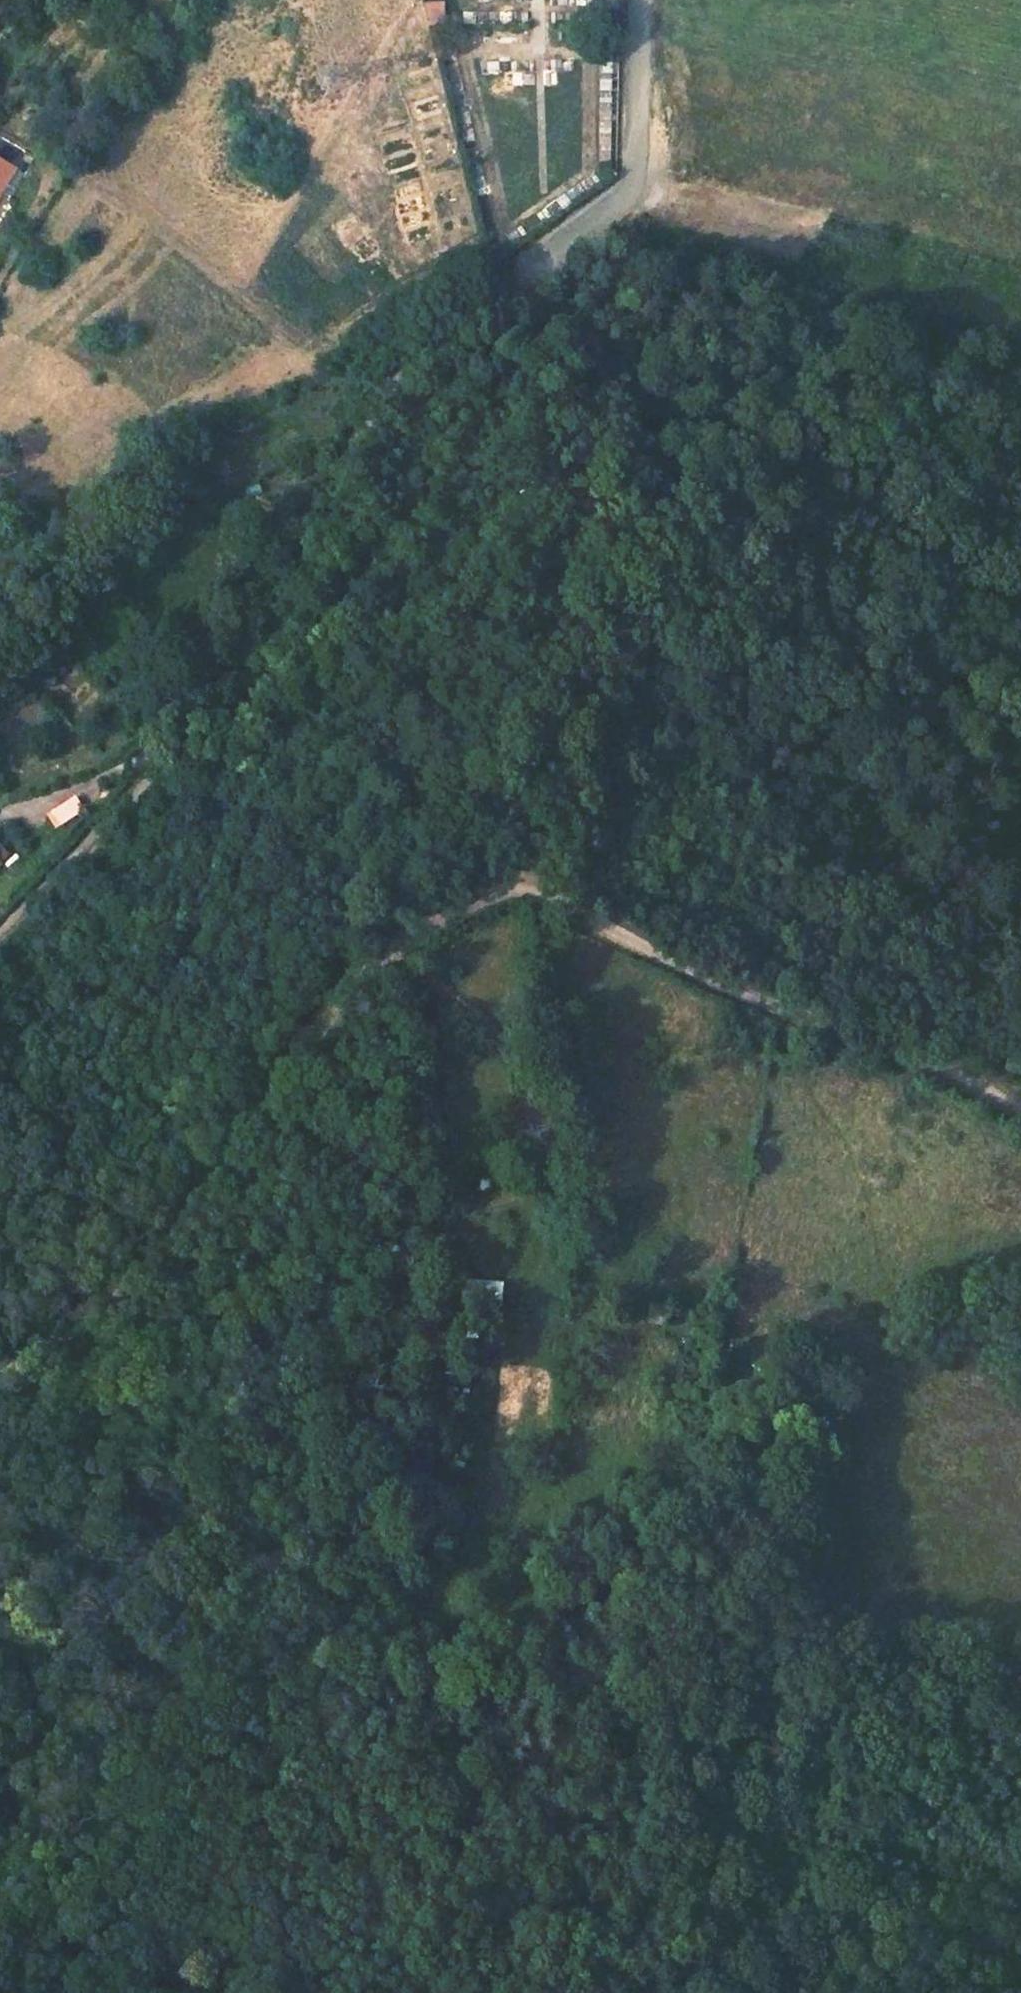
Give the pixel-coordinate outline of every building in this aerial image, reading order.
[(0,158),(0,191),(2,193),(17,168),(0,158)]
